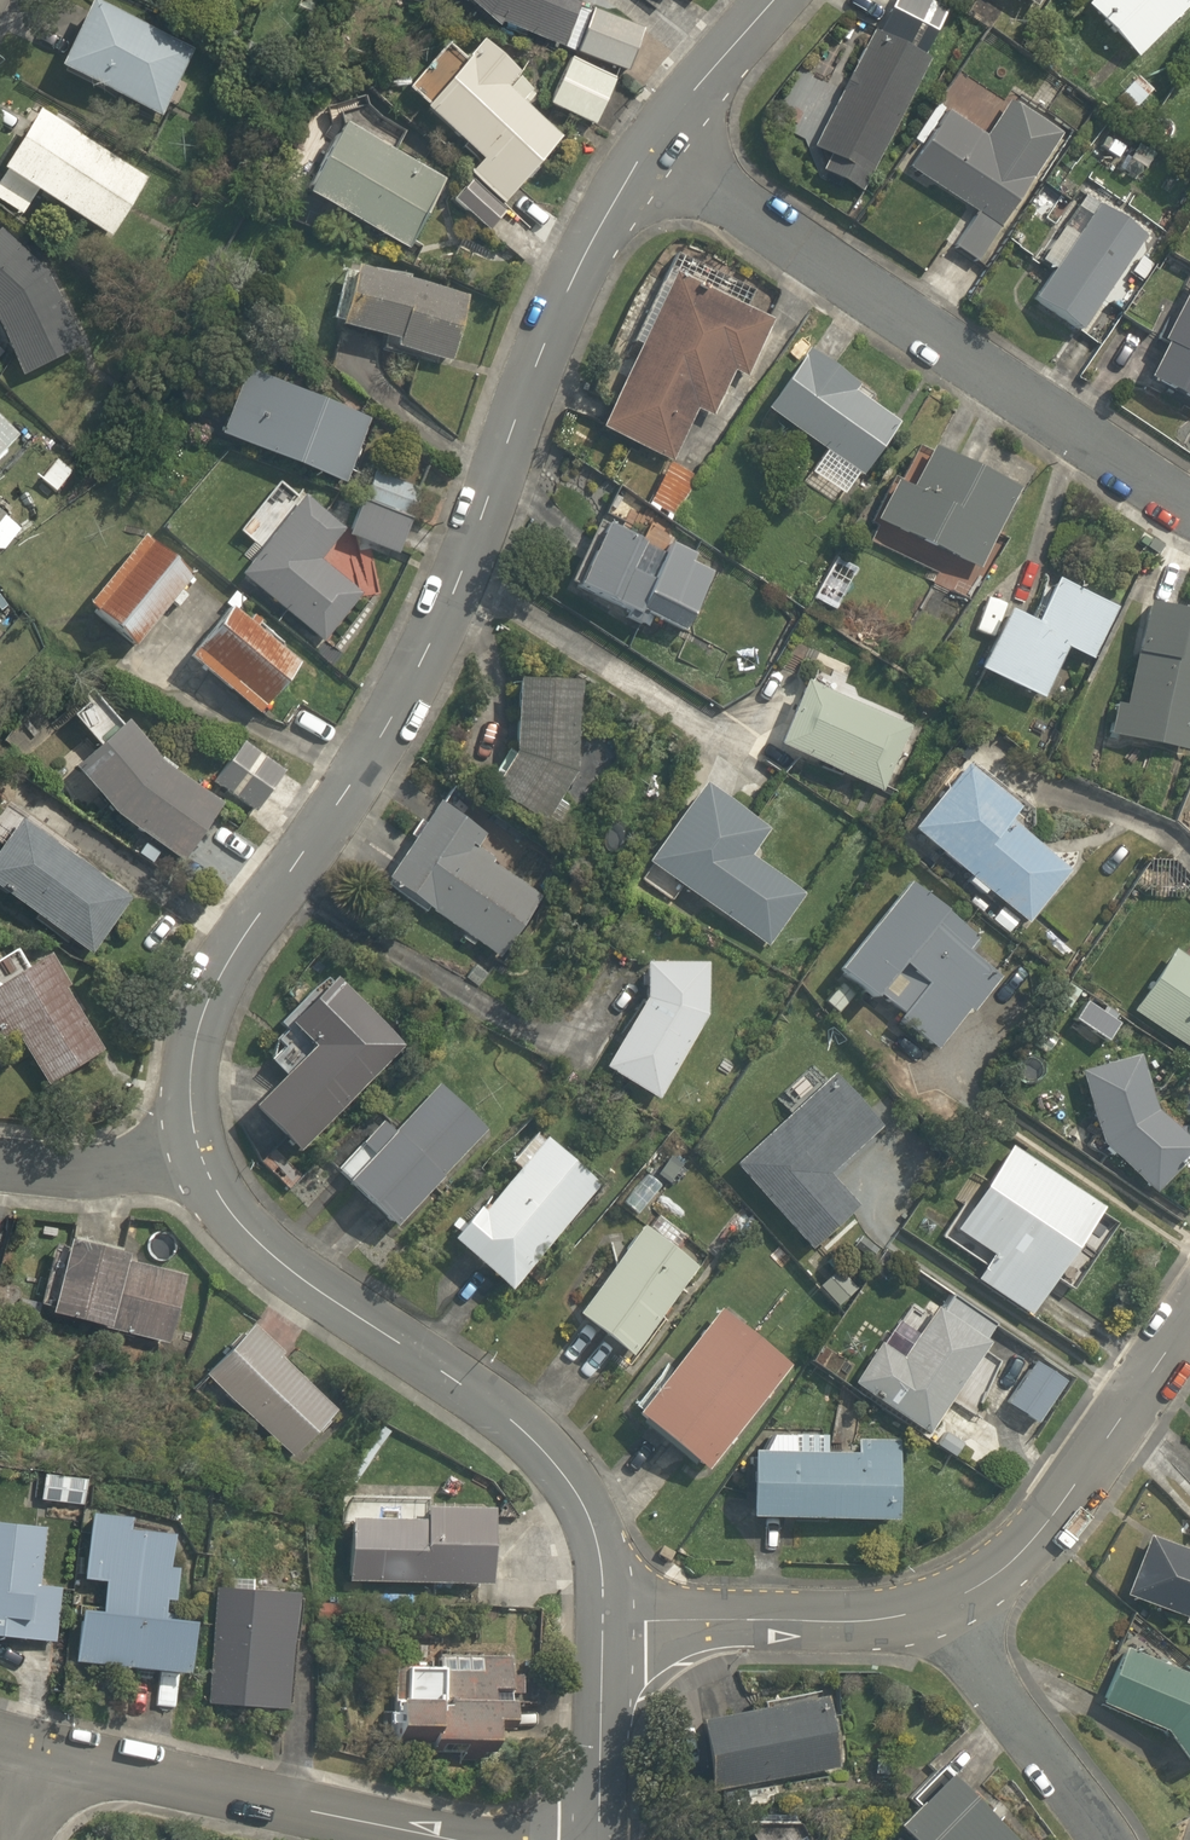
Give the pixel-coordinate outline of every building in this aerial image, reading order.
[(549,58),(577,0),(431,0),(549,58)] [(946,11),(926,0),(827,0),(826,4),(872,28),(808,150),(865,179),(926,61),(921,59),(946,11)] [(1034,16),(1044,0),(1007,0),(1034,16)] [(1134,64),(1189,7),(1189,0),(1082,0),(1075,7),(1134,64)] [(191,42),(87,5),(58,86),(162,123),(191,42)] [(623,83),(644,36),(591,11),(544,111),(590,132),(615,79),(623,83)] [(991,70),(966,55),(954,76),(979,91),(991,70)] [(464,178),(501,210),(561,141),(467,59),(415,118),(473,169),(464,178)] [(944,109),(900,177),(969,221),(949,252),(975,269),(1061,136),(1008,102),(986,136),(944,109)] [(0,156),(0,208),(17,219),(32,196),(105,245),(147,182),(34,106),(0,156)] [(439,191),(335,133),(297,201),(400,259),(439,191)] [(1093,213),(1033,298),(1079,333),(1142,249),(1093,213)] [(22,386),(81,352),(68,297),(0,238),(0,353),(22,386)] [(374,357),(448,375),(465,301),(337,271),(323,329),(377,342),(374,357)] [(599,438),(670,470),(694,417),(710,424),(730,380),(741,385),(769,323),(670,279),(599,438)] [(1141,386),(1189,409),(1189,282),(1141,386)] [(809,475),(845,498),(897,420),(798,354),(759,412),(822,454),(809,475)] [(370,422),(238,376),(214,445),(346,492),(370,422)] [(23,434),(0,413),(0,458),(23,434)] [(1014,496),(908,448),(874,525),(979,573),(1014,496)] [(419,491),(365,476),(347,541),(401,556),(419,491)] [(342,539),(296,503),(235,581),(324,650),(370,592),(327,558),(342,539)] [(619,623),(638,633),(645,619),(686,639),(718,574),(694,562),(697,556),(669,543),(651,579),(630,569),(641,546),(598,525),(566,590),(621,617),(619,623)] [(192,581),(142,539),(81,613),(132,655),(192,581)] [(1089,674),(1118,610),(1050,580),(1032,620),(999,606),(970,674),(1043,705),(1062,662),(1089,674)] [(301,669),(225,611),(181,669),(257,727),(301,669)] [(1144,615),(1123,712),(1110,709),(1102,742),(1183,759),(1189,726),(1189,625),(1144,615)] [(576,681),(513,679),(508,752),(484,786),(531,827),(569,784),(576,681)] [(800,685),(771,755),(879,799),(908,729),(800,685)] [(147,760),(88,697),(64,719),(95,752),(71,774),(119,828),(176,868),(217,809),(147,760)] [(283,774),(240,742),(209,785),(253,816),(283,774)] [(1019,814),(959,767),(903,838),(1024,932),(1072,871),(1011,824),(1019,814)] [(677,894),(765,953),(805,892),(751,856),(768,830),(697,783),(633,878),(671,904),(677,894)] [(504,852),(436,809),(384,892),(498,963),(544,890),(498,861),(504,852)] [(15,825),(0,847),(0,903),(87,960),(127,899),(15,825)] [(869,1010),(875,1003),(896,1020),(890,1029),(933,1064),(1007,972),(901,887),(828,978),(869,1010)] [(7,1067),(26,1058),(46,1098),(97,1061),(47,959),(24,970),(16,954),(0,962),(0,1051),(7,1067)] [(1129,1022),(1189,1063),(1189,965),(1174,954),(1129,1022)] [(705,962),(639,963),(637,1006),(600,1076),(658,1104),(707,1024),(705,962)] [(396,1049),(323,984),(258,1056),(281,1077),(246,1116),(296,1160),(396,1049)] [(1150,1199),(1189,1164),(1189,1155),(1160,1131),(1136,1056),(1074,1076),(1100,1157),(1150,1199)] [(486,1132),(431,1079),(396,1116),(388,1108),(326,1173),(389,1233),(486,1132)] [(832,1180),(877,1137),(823,1080),(723,1174),(806,1261),(860,1210),(832,1180)] [(600,1188),(541,1136),(444,1246),(502,1298),(600,1188)] [(1101,1212),(1008,1147),(948,1232),(984,1257),(965,1285),(1022,1325),(1101,1212)] [(696,1266),(639,1226),(568,1328),(624,1368),(696,1266)] [(187,1269),(61,1232),(37,1315),(163,1351),(187,1269)] [(880,1347),(848,1388),(919,1443),(1001,1338),(946,1294),(895,1359),(880,1347)] [(790,1365),(717,1307),(673,1363),(666,1357),(618,1418),(699,1481),(790,1365)] [(338,1407),(245,1326),(206,1380),(299,1456),(338,1407)] [(1066,1384),(1026,1364),(1002,1411),(1042,1432),(1066,1384)] [(744,1454),(741,1526),(890,1533),(893,1461),(744,1454)] [(340,1483),(336,1580),(489,1586),(493,1489),(340,1483)] [(173,1567),(178,1528),(134,1523),(136,1510),(91,1504),(82,1581),(103,1583),(101,1602),(81,1600),(74,1657),(190,1671),(195,1619),(177,1617),(183,1568),(173,1567)] [(47,1643),(56,1583),(41,1581),(49,1524),(0,1517),(0,1637),(47,1643)] [(1126,1602),(1189,1623),(1189,1551),(1147,1537),(1126,1602)] [(298,1589),(213,1584),(206,1702),(292,1706),(298,1589)] [(1096,1700),(1171,1731),(1189,1757),(1189,1669),(1121,1640),(1096,1700)] [(391,1646),(390,1721),(435,1722),(435,1740),(519,1741),(521,1648),(391,1646)] [(827,1693),(697,1715),(710,1793),(841,1771),(827,1693)] [(900,1829),(911,1839),(1027,1839),(958,1771),(900,1829)]
